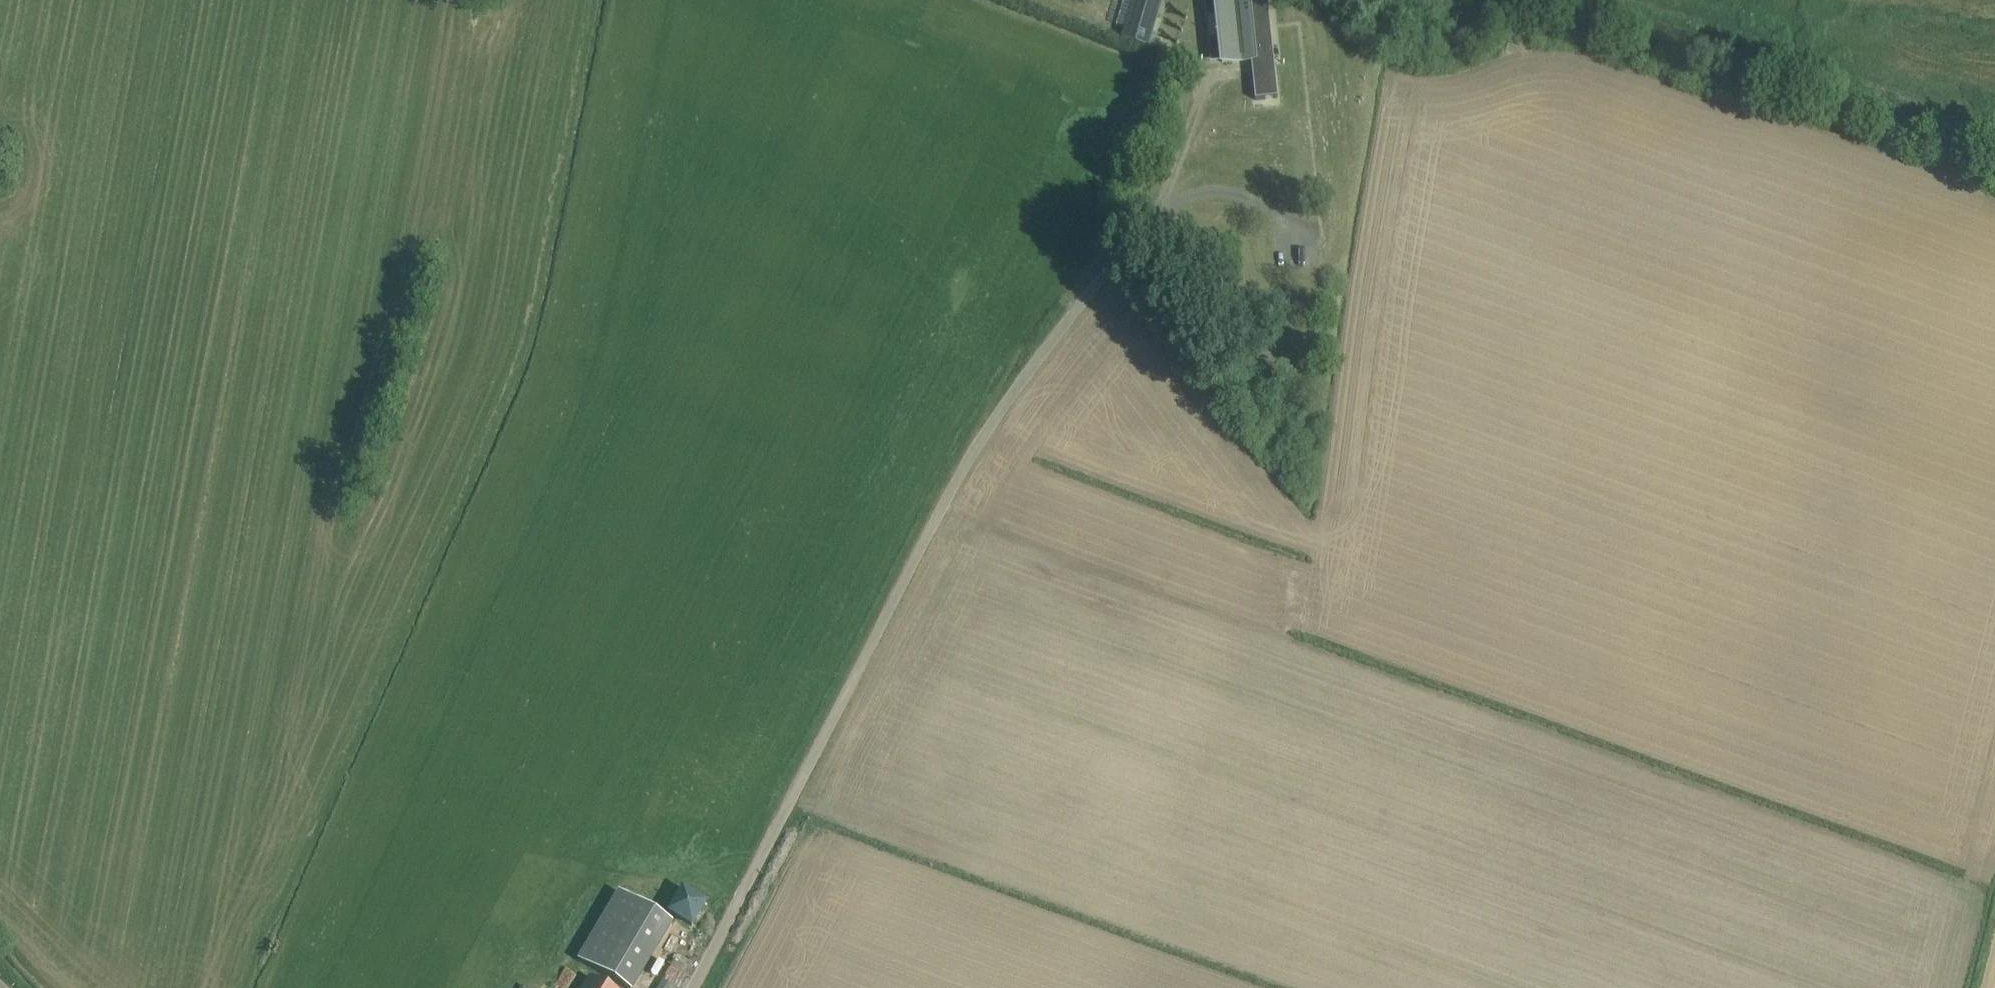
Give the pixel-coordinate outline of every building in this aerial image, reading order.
[(1123,40),(1149,47),(1162,0),(1135,0),(1123,40)] [(1222,61),(1222,62),(1242,60),(1246,59),(1250,59),(1255,100),(1277,97),(1267,0),(1215,0),(1222,61)] [(578,961),(589,967),(624,987),(632,987),(634,984),(671,923),(670,922),(619,892),(578,961)] [(590,977),(583,987),(608,987),(590,977)]
